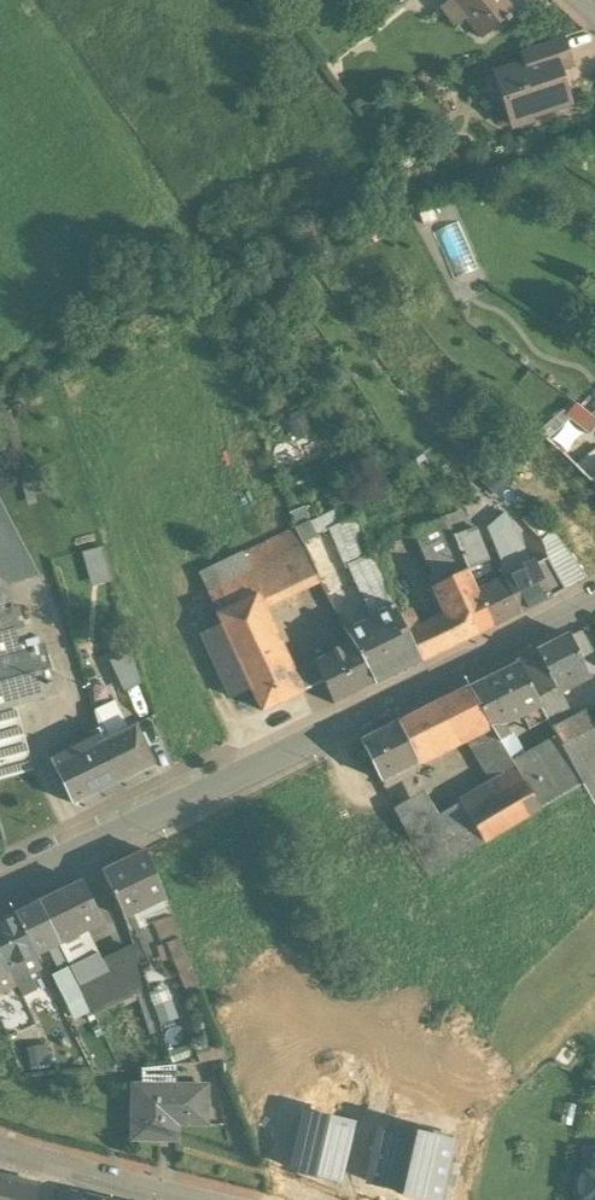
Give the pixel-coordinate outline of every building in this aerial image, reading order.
[(503,0),(450,0),(480,40),(504,22),(506,25),(510,21),(508,19),(514,14),(503,0)] [(561,40),(519,54),(524,67),(553,57),(558,73),(571,69),(561,40)] [(524,67),(500,75),(508,96),(504,104),(508,117),(525,124),(529,117),(553,108),(556,110),(563,108),(562,107),(566,99),(567,99),(558,73),(553,57),(524,67)] [(580,192),(576,200),(594,210),(594,200),(580,192)] [(437,231),(455,275),(477,266),(460,222),(437,231)] [(592,415),(581,406),(565,420),(569,424),(548,443),(560,452),(573,465),(594,448),(594,418),(592,415)] [(573,465),(588,480),(594,475),(594,448),(573,465)] [(567,480),(554,492),(564,504),(577,492),(567,480)] [(300,544),(315,537),(303,509),(287,516),(294,531),(300,544)] [(445,518),(454,538),(473,530),(459,511),(445,518)] [(552,532),(532,512),(521,522),(541,542),(552,532)] [(348,569),(370,558),(352,518),(315,537),(300,544),(317,585),(348,569)] [(412,536),(435,588),(468,572),(454,538),(445,518),(412,536)] [(587,580),(594,576),(594,567),(564,523),(552,531),(587,580)] [(490,524),(474,532),(478,542),(482,540),(495,534),(490,524)] [(546,560),(532,568),(521,548),(517,550),(508,528),(497,533),(504,581),(519,614),(564,592),(546,560)] [(454,538),(468,572),(486,563),(480,546),(478,542),(474,532),(473,530),(454,538)] [(300,544),(294,531),(197,576),(217,618),(256,600),(263,616),(318,587),(317,585),(300,544)] [(107,544),(88,550),(97,584),(117,578),(107,544)] [(348,569),(362,597),(382,587),(384,586),(370,558),(348,569)] [(492,627),(480,599),(468,572),(435,588),(430,591),(441,615),(419,626),(422,631),(430,627),(444,652),(492,627)] [(504,581),(486,590),(480,599),(492,627),(519,614),(504,581)] [(397,616),(382,587),(362,597),(373,617),(389,648),(373,657),(386,681),(422,664),(408,638),(397,616)] [(30,652),(18,609),(3,613),(0,600),(0,660),(30,652)] [(286,664),(263,616),(256,600),(217,618),(221,628),(253,692),(264,714),(299,697),(291,675),(286,664)] [(414,628),(406,612),(397,616),(408,638),(422,631),(419,626),(414,628)] [(345,632),(352,646),(362,640),(372,657),(373,657),(389,648),(373,617),(345,632)] [(422,631),(408,638),(422,664),(444,652),(430,627),(422,631)] [(253,692),(221,628),(202,637),(233,702),(253,692)] [(568,636),(515,663),(517,665),(536,700),(556,690),(587,675),(568,636)] [(362,640),(352,646),(363,662),(372,657),(362,640)] [(352,646),(291,675),(299,697),(323,686),(334,706),(377,685),(363,662),(352,646)] [(14,706),(54,695),(40,649),(30,652),(0,660),(0,710),(14,706)] [(132,688),(149,680),(136,651),(119,659),(132,688)] [(386,681),(373,657),(372,657),(363,662),(377,685),(386,681)] [(517,665),(468,689),(489,724),(500,743),(509,738),(502,726),(540,707),(536,700),(517,665)] [(468,689),(418,714),(436,751),(466,736),(489,724),(468,689)] [(556,690),(536,700),(540,707),(552,729),(571,718),(556,690)] [(32,771),(14,706),(0,710),(0,780),(32,771)] [(571,718),(552,729),(558,741),(562,747),(592,730),(583,712),(571,718)] [(436,751),(418,714),(397,724),(415,761),(417,760),(418,763),(434,754),(433,752),(436,751)] [(397,724),(360,743),(380,782),(418,763),(417,760),(415,761),(397,724)] [(489,724),(466,736),(482,767),(506,753),(503,748),(500,743),(489,724)] [(104,743),(101,745),(120,784),(154,766),(135,727),(104,743)] [(562,747),(583,786),(594,808),(594,733),(592,730),(562,747)] [(96,741),(51,763),(73,806),(120,784),(101,745),(104,743),(100,731),(93,735),(96,741)] [(509,738),(500,743),(503,748),(512,744),(509,738)] [(562,747),(558,741),(540,750),(565,796),(583,786),(562,747)] [(565,796),(540,750),(513,765),(523,781),(540,811),(565,796)] [(523,781),(466,815),(484,844),(540,811),(523,781)] [(466,815),(460,805),(434,820),(420,795),(394,810),(429,878),(484,844),(466,815)] [(146,852),(102,873),(120,910),(123,918),(144,908),(164,899),(146,852)] [(80,884),(56,895),(75,932),(98,921),(80,884)] [(56,895),(38,904),(56,941),(75,932),(56,895)] [(172,918),(164,899),(144,908),(151,925),(172,918)] [(56,941),(38,904),(15,915),(34,952),(44,947),(56,941)] [(144,908),(123,918),(132,946),(139,968),(158,961),(153,950),(159,947),(151,925),(144,908)] [(0,923),(0,957),(7,971),(7,970),(35,957),(36,957),(34,952),(15,915),(14,915),(15,916),(0,923)] [(180,940),(164,946),(186,1002),(202,996),(180,940)] [(70,969),(56,941),(44,947),(58,975),(70,969)] [(135,998),(147,992),(139,968),(132,946),(101,961),(106,972),(79,986),(85,999),(94,1017),(135,998)] [(70,969),(79,986),(106,972),(101,961),(98,955),(70,969)] [(14,987),(7,971),(0,957),(0,994),(14,987)] [(35,957),(7,970),(13,983),(41,969),(35,957)] [(79,986),(70,969),(58,975),(50,978),(59,997),(65,995),(71,1006),(85,999),(79,986)] [(0,994),(0,1024),(6,1038),(34,1026),(16,986),(14,987),(0,994)] [(151,990),(147,992),(159,1028),(178,1022),(165,987),(152,991),(151,990)] [(159,1028),(147,992),(135,998),(147,1037),(161,1033),(159,1028)] [(52,996),(33,1004),(40,1020),(59,1010),(52,996)] [(197,1066),(198,1083),(214,1082),(212,1064),(197,1066)] [(175,1066),(140,1069),(140,1089),(175,1088),(175,1066)] [(175,1088),(140,1089),(140,1141),(176,1141),(176,1125),(205,1125),(206,1088),(175,1088)] [(338,1182),(352,1125),(304,1114),(291,1171),(338,1182)] [(404,1190),(446,1199),(451,1199),(460,1161),(446,1158),(452,1134),(418,1126),(416,1137),(404,1190)] [(404,1190),(416,1137),(378,1128),(366,1182),(404,1190)] [(587,1153),(585,1177),(588,1178),(587,1197),(583,1197),(583,1199),(594,1199),(594,1154),(587,1153)] [(1,1176),(0,1181),(0,1199),(34,1199),(37,1185),(1,1176)]
